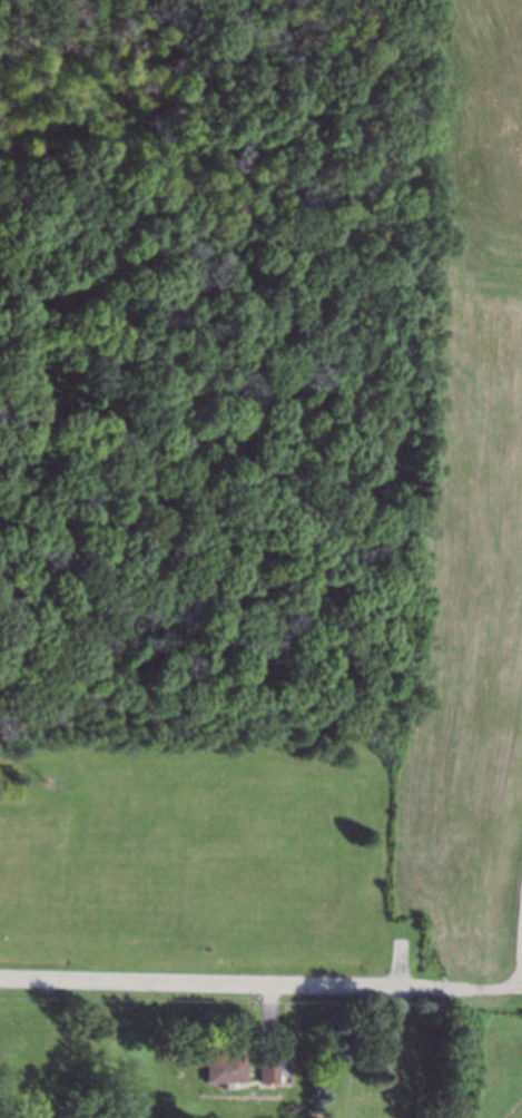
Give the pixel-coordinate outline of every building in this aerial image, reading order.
[(243,1082),(230,1082),(230,1088),(221,1088),(221,1082),(204,1081),(204,1053),(217,1055),(217,1051),(244,1051),(243,1082)] [(258,1056),(275,1056),(275,1085),(258,1083),(258,1056)]
